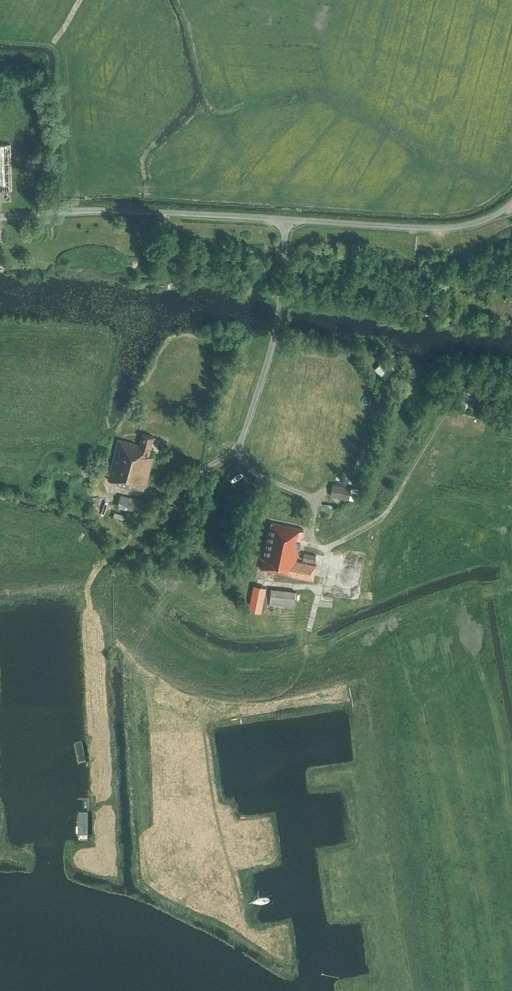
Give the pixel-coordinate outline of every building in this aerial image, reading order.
[(2,190),(12,190),(10,144),(0,144),(0,190),(2,190)] [(440,303),(440,299),(433,298),(434,296),(423,295),(421,313),(429,313),(430,302),(440,303)] [(381,352),(375,357),(377,360),(384,354),(381,352)] [(465,388),(460,406),(467,408),(468,405),(474,406),(478,391),(465,388)] [(116,484),(145,491),(154,456),(149,455),(154,437),(143,434),(140,445),(119,439),(108,479),(117,482),(116,484)] [(348,497),(350,485),(332,482),(330,494),(348,497)] [(141,513),(144,500),(120,495),(117,507),(141,513)] [(296,561),(302,528),(272,522),(265,554),(264,554),(261,569),(314,580),(316,565),(296,561)] [(314,562),(316,555),(304,553),(303,560),(314,562)] [(261,612),(266,588),(254,585),(249,609),(261,612)] [(294,607),(296,590),(271,588),(269,605),(294,607)]
